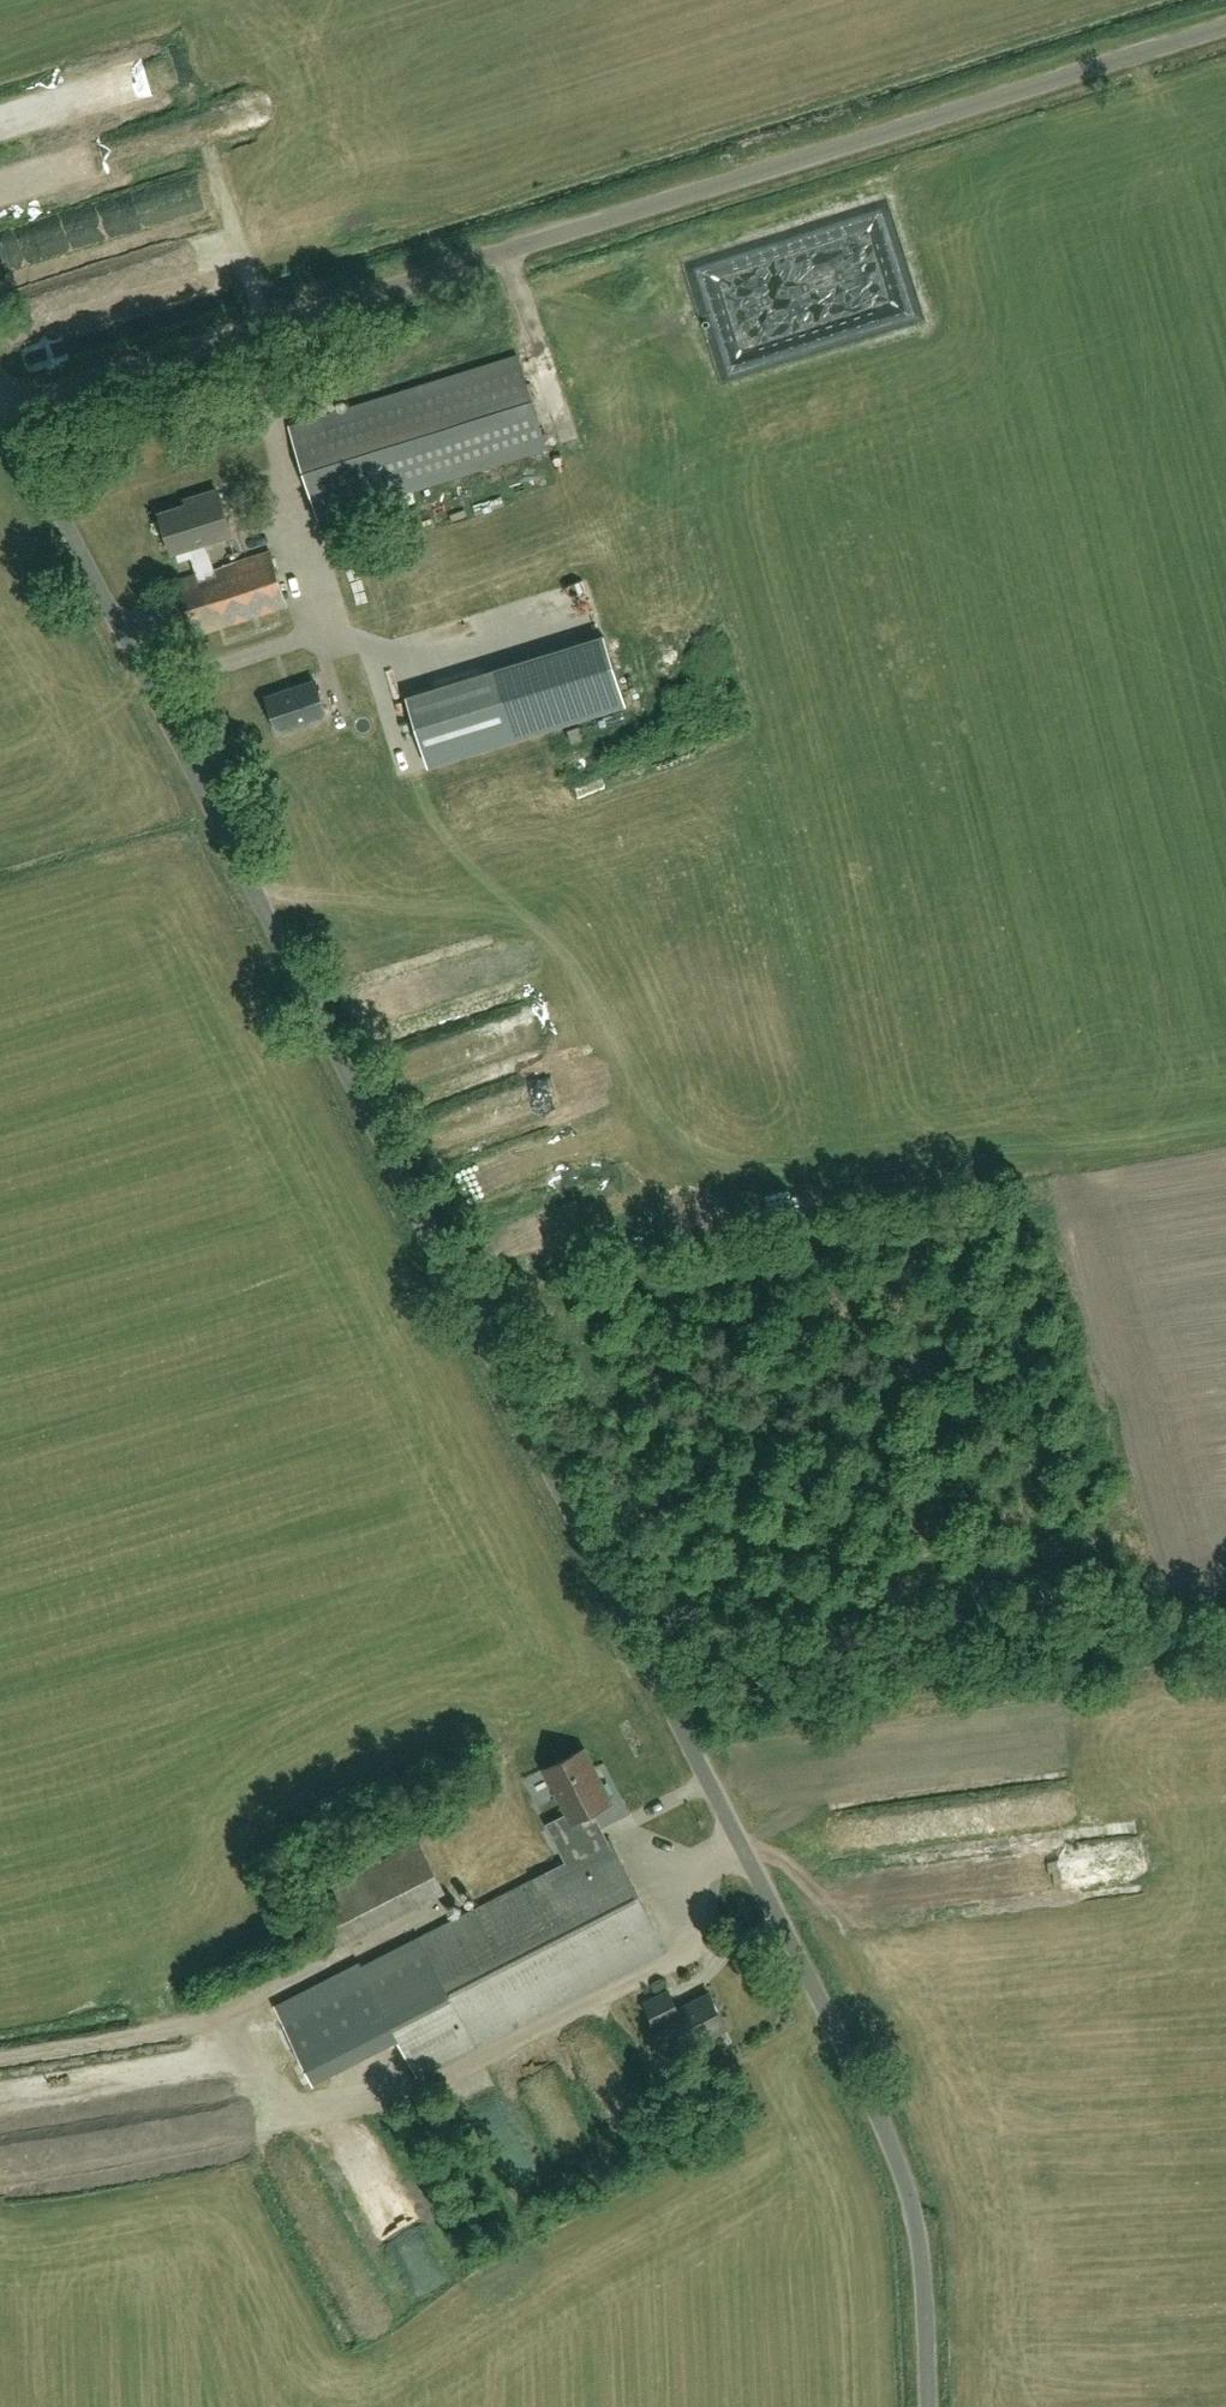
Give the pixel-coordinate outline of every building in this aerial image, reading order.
[(35,255),(50,260),(57,242),(18,228),(5,265),(29,273),(35,255)] [(191,247),(191,284),(214,284),(214,247),(191,247)] [(319,520),(470,473),(546,449),(517,356),(290,427),(319,520)] [(547,425),(557,452),(587,441),(577,414),(547,425)] [(214,569),(206,542),(232,534),(218,491),(195,498),(196,504),(161,515),(172,552),(177,551),(181,563),(192,559),(197,573),(177,580),(195,636),(220,628),(287,606),(271,552),(214,569)] [(279,732),(327,716),(316,681),(268,698),(279,732)] [(458,758),(436,689),(430,691),(408,698),(429,767),(448,761),(458,758)] [(590,1769),(581,1751),(545,1769),(568,1814),(548,1824),(567,1863),(420,1938),(325,1985),(356,2047),(395,2030),(418,2076),(666,1950),(610,1840),(608,1842),(593,1812),(612,1802),(594,1766),(590,1769)] [(339,1944),(443,1890),(419,1843),(315,1897),(339,1944)] [(455,1908),(477,1897),(470,1880),(447,1891),(455,1908)] [(678,2010),(668,1991),(645,2003),(658,2030),(668,2025),(682,2051),(727,2028),(709,1994),(678,2010)]
